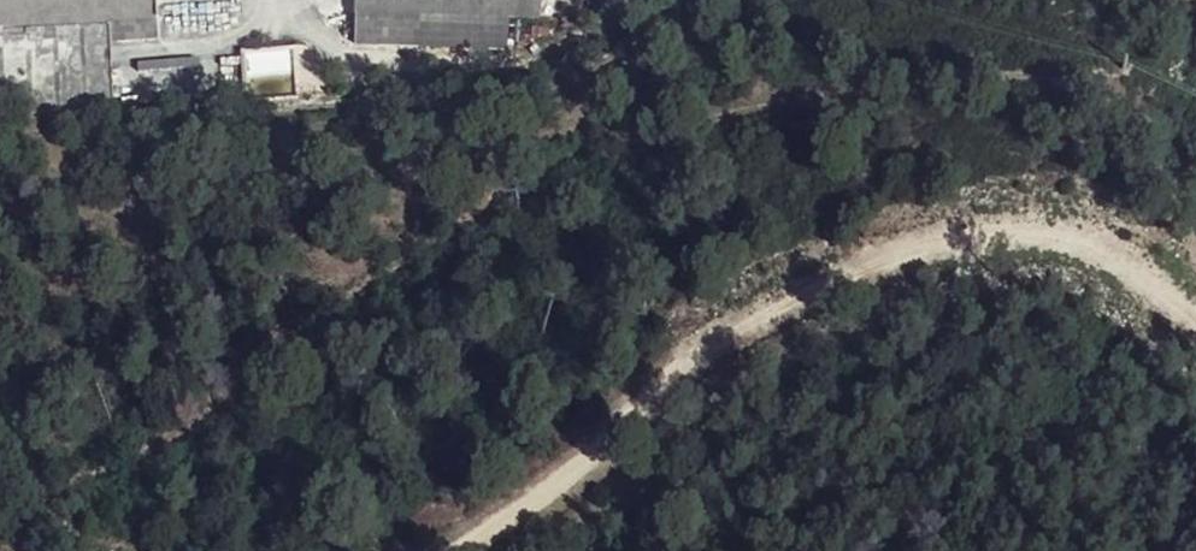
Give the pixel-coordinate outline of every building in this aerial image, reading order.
[(105,23),(154,20),(153,0),(0,0),(0,27),(105,23)] [(508,21),(541,22),(541,0),(355,0),(355,18),(508,21)] [(507,47),(508,21),(355,18),(355,44),(507,47)] [(105,23),(0,27),(0,112),(107,108),(105,23)]
